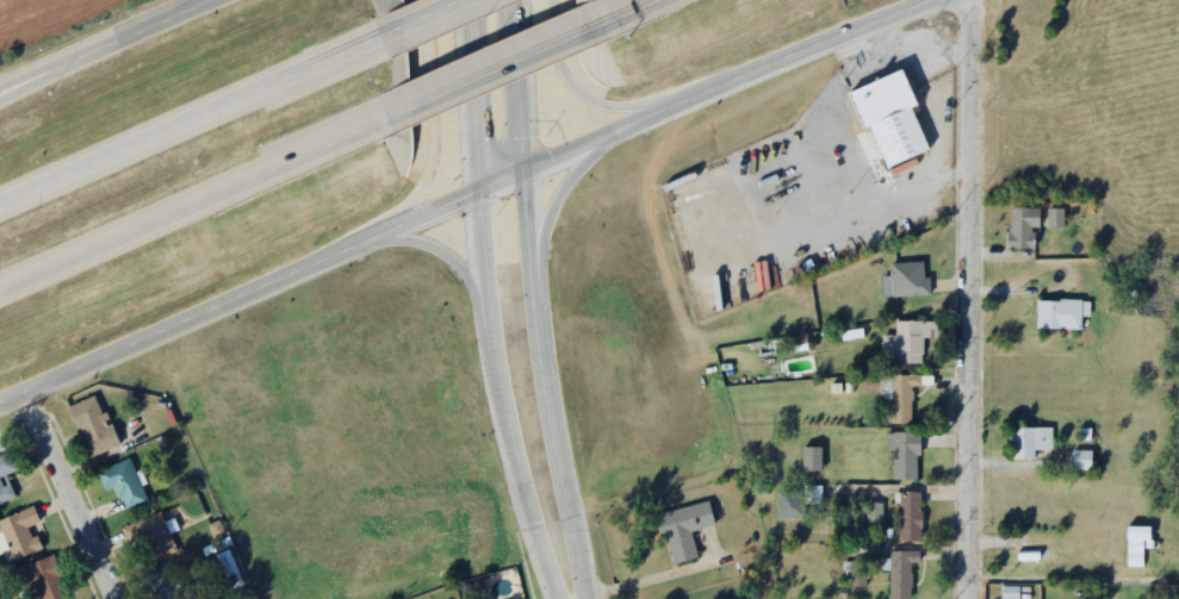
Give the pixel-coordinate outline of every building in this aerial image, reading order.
[(372,9),(394,9),(394,0),(372,0),(372,9)] [(856,80),(871,116),(875,114),(893,156),(935,137),(917,95),(924,92),(910,57),(856,80)] [(1012,196),(1012,224),(1009,224),(1009,239),(1035,239),(1035,219),(1043,219),(1043,196),(1012,196)] [(1049,199),(1049,217),(1067,217),(1066,199),(1049,199)] [(1048,226),(1061,226),(1061,209),(1048,209),(1048,226)] [(893,254),(893,260),(891,260),(892,269),(894,269),(895,287),(933,286),(932,268),(927,268),(926,252),(893,254)] [(1037,289),(1037,320),(1082,322),(1082,308),(1093,308),(1093,293),(1085,293),(1085,289),(1037,289)] [(898,311),(899,324),(885,325),(885,355),(926,355),(925,329),(943,329),(942,310),(898,311)] [(883,366),(885,380),(893,380),(893,411),(914,411),(914,379),(923,378),(923,364),(883,366)] [(72,398),(86,430),(80,432),(88,453),(126,435),(118,416),(110,419),(107,413),(112,411),(110,405),(105,407),(95,388),(72,398)] [(1010,419),(1011,451),(1038,450),(1038,442),(1055,442),(1054,417),(1010,419)] [(887,423),(887,439),(893,439),(893,469),(918,469),(917,444),(924,444),(923,422),(887,423)] [(806,436),(806,460),(825,460),(825,436),(806,436)] [(20,489),(11,467),(29,460),(20,439),(0,448),(0,498),(20,489)] [(1072,443),(1073,463),(1094,463),(1093,442),(1072,443)] [(820,448),(802,448),(802,471),(820,471),(820,448)] [(100,467),(106,480),(113,476),(120,489),(124,488),(129,499),(148,491),(130,453),(100,467)] [(777,479),(780,510),(809,507),(808,497),(826,494),(825,475),(777,479)] [(900,485),(900,529),(923,529),(923,517),(927,517),(927,501),(923,501),(923,485),(900,485)] [(709,491),(662,505),(677,555),(700,548),(693,522),(716,514),(709,491)] [(15,553),(52,538),(46,524),(33,530),(30,522),(46,516),(38,497),(0,513),(0,516),(15,553)] [(132,517),(150,555),(179,541),(161,504),(132,517)] [(880,504),(865,504),(865,526),(880,526),(880,504)] [(891,542),(891,589),(912,589),(912,556),(922,557),(922,542),(891,542)] [(24,570),(32,568),(46,598),(49,598),(79,586),(60,543),(19,560),(24,570)] [(852,553),(851,576),(869,576),(869,553),(852,553)] [(160,598),(190,598),(210,589),(200,569),(186,576),(175,555),(145,569),(160,598)]
